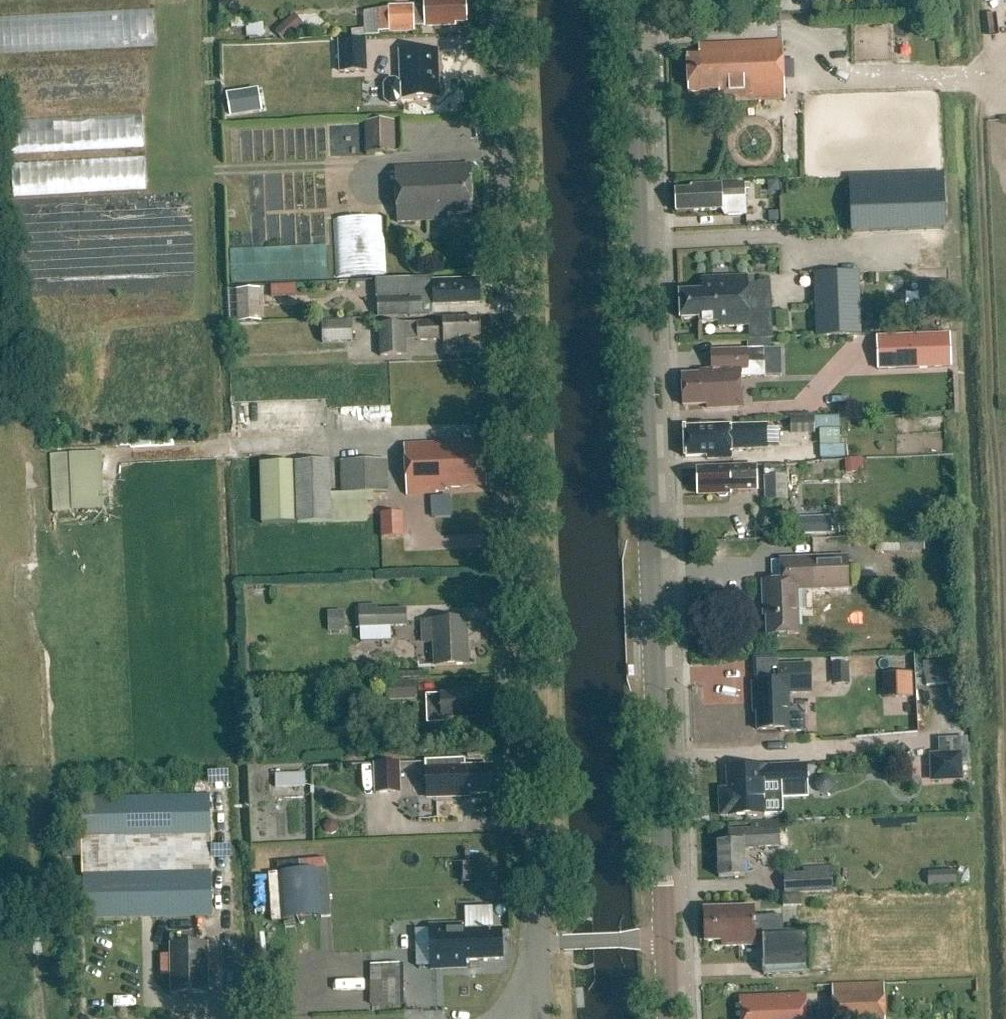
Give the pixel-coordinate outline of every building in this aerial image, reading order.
[(379,27),(372,28),(372,30),(352,30),(352,37),(379,36),(379,33),(416,32),(416,26),(444,25),(444,22),(466,21),(465,0),(434,0),(424,0),(424,8),(415,8),(415,6),(389,7),(378,10),(379,27)] [(368,70),(367,40),(338,41),(340,71),(368,70)] [(698,45),(698,57),(687,57),(689,93),(718,92),(718,98),(735,97),(736,100),(784,98),(781,42),(698,45)] [(389,80),(385,85),(386,99),(390,104),(397,103),(401,98),(439,97),(438,51),(401,52),(402,80),(389,80)] [(257,92),(228,98),(232,115),(260,110),(257,92)] [(395,152),(394,121),(365,122),(365,153),(395,152)] [(43,190),(143,186),(142,158),(56,161),(57,179),(43,180),(43,190)] [(447,213),(471,212),(469,166),(394,168),(396,223),(447,221),(447,213)] [(944,175),(851,177),(852,233),(946,231),(944,175)] [(746,217),(745,192),(750,192),(749,184),(693,187),(689,191),(675,191),(676,212),(721,210),(725,218),(746,217)] [(333,218),(336,276),(382,274),(379,215),(333,218)] [(321,246),(225,250),(226,282),(323,278),(321,246)] [(919,269),(921,310),(950,309),(949,268),(919,269)] [(859,273),(814,275),(817,339),(862,337),(859,273)] [(771,283),(761,284),(753,284),(752,279),(748,279),(748,277),(703,279),(704,292),(680,293),(681,321),(698,320),(699,324),(719,323),(719,329),(750,328),(750,340),(773,339),(771,283)] [(433,278),(378,280),(379,318),(435,316),(434,304),(478,302),(477,280),(433,282),(433,278)] [(260,289),(237,290),(238,323),(261,322),(260,289)] [(458,338),(479,337),(478,319),(441,320),(441,323),(416,324),(379,325),(381,357),(407,356),(406,340),(416,340),(442,339),(442,344),(458,343),(458,338)] [(323,323),(324,343),(354,342),(354,322),(323,323)] [(712,371),(701,372),(701,375),(682,376),(683,407),(707,405),(708,410),(742,409),(741,378),(766,377),(765,351),(712,352),(712,361),(712,371)] [(843,456),(842,443),(837,444),(835,417),(813,418),(816,458),(843,456)] [(732,461),(732,450),(766,450),(766,427),(684,428),(684,458),(709,457),(711,461),(732,461)] [(463,483),(485,482),(483,439),(404,443),(406,494),(435,493),(435,490),(444,490),(444,487),(464,486),(463,483)] [(102,509),(101,450),(49,453),(50,512),(102,509)] [(843,471),(861,470),(860,458),(842,459),(843,471)] [(339,461),(341,492),(388,490),(387,459),(339,461)] [(297,525),(332,523),(329,462),(293,463),(297,525)] [(291,464),(259,465),(262,527),(294,525),(291,464)] [(755,469),(698,469),(698,475),(695,475),(695,483),(699,483),(699,496),(716,496),(719,498),(725,498),(727,496),(731,496),(731,493),(755,493),(755,469)] [(764,479),(765,503),(788,502),(787,478),(764,479)] [(380,513),(381,537),(402,537),(401,513),(380,513)] [(828,516),(793,517),(793,533),(828,533),(828,516)] [(799,637),(797,592),(850,590),(850,559),(779,561),(780,582),(761,583),(762,607),(766,607),(768,638),(799,637)] [(406,609),(358,611),(359,628),(406,627),(406,609)] [(323,631),(341,630),(339,610),(322,611),(323,631)] [(466,619),(422,621),(423,641),(434,641),(435,665),(467,663),(466,619)] [(778,684),(751,685),(752,704),(754,703),(756,733),(780,732),(780,733),(806,733),(806,719),(796,710),(788,710),(787,696),(809,696),(808,666),(777,667),(778,684)] [(848,666),(831,666),(832,688),(849,687),(848,666)] [(882,676),(883,700),(911,700),(911,675),(882,676)] [(388,700),(415,699),(414,681),(388,682),(388,700)] [(427,695),(427,708),(428,724),(444,723),(444,719),(472,718),(471,694),(427,695)] [(962,781),(961,754),(929,755),(930,782),(962,781)] [(466,759),(427,760),(428,795),(436,795),(436,798),(470,797),(470,795),(494,794),(493,766),(466,767),(466,759)] [(367,763),(368,792),(375,791),(374,763),(367,763)] [(400,763),(376,764),(377,793),(401,792),(400,763)] [(807,765),(726,768),(728,817),(783,815),(782,784),(808,783),(807,765)] [(303,786),(303,773),(271,773),(271,787),(303,786)] [(81,799),(84,919),(212,916),(210,796),(81,799)] [(729,833),(730,843),(718,843),(719,879),(745,878),(744,848),(779,847),(779,831),(729,833)] [(830,868),(803,869),(803,874),(784,874),(784,894),(831,893),(830,868)] [(924,873),(922,881),(949,885),(950,877),(924,873)] [(800,897),(782,897),(783,908),(800,908),(800,897)] [(754,909),(704,911),(706,941),(723,940),(723,948),(762,946),(763,976),(811,974),(809,933),(783,934),(783,917),(755,919),(754,909)] [(466,924),(429,925),(431,970),(467,969),(467,962),(503,960),(502,929),(466,931),(466,924)] [(207,945),(171,945),(172,994),(208,994),(207,945)] [(404,1005),(403,964),(370,965),(371,1006),(404,1005)] [(833,1018),(885,1018),(884,983),(833,984),(833,1018)] [(741,997),(742,1018),(805,1018),(804,995),(741,997)]
